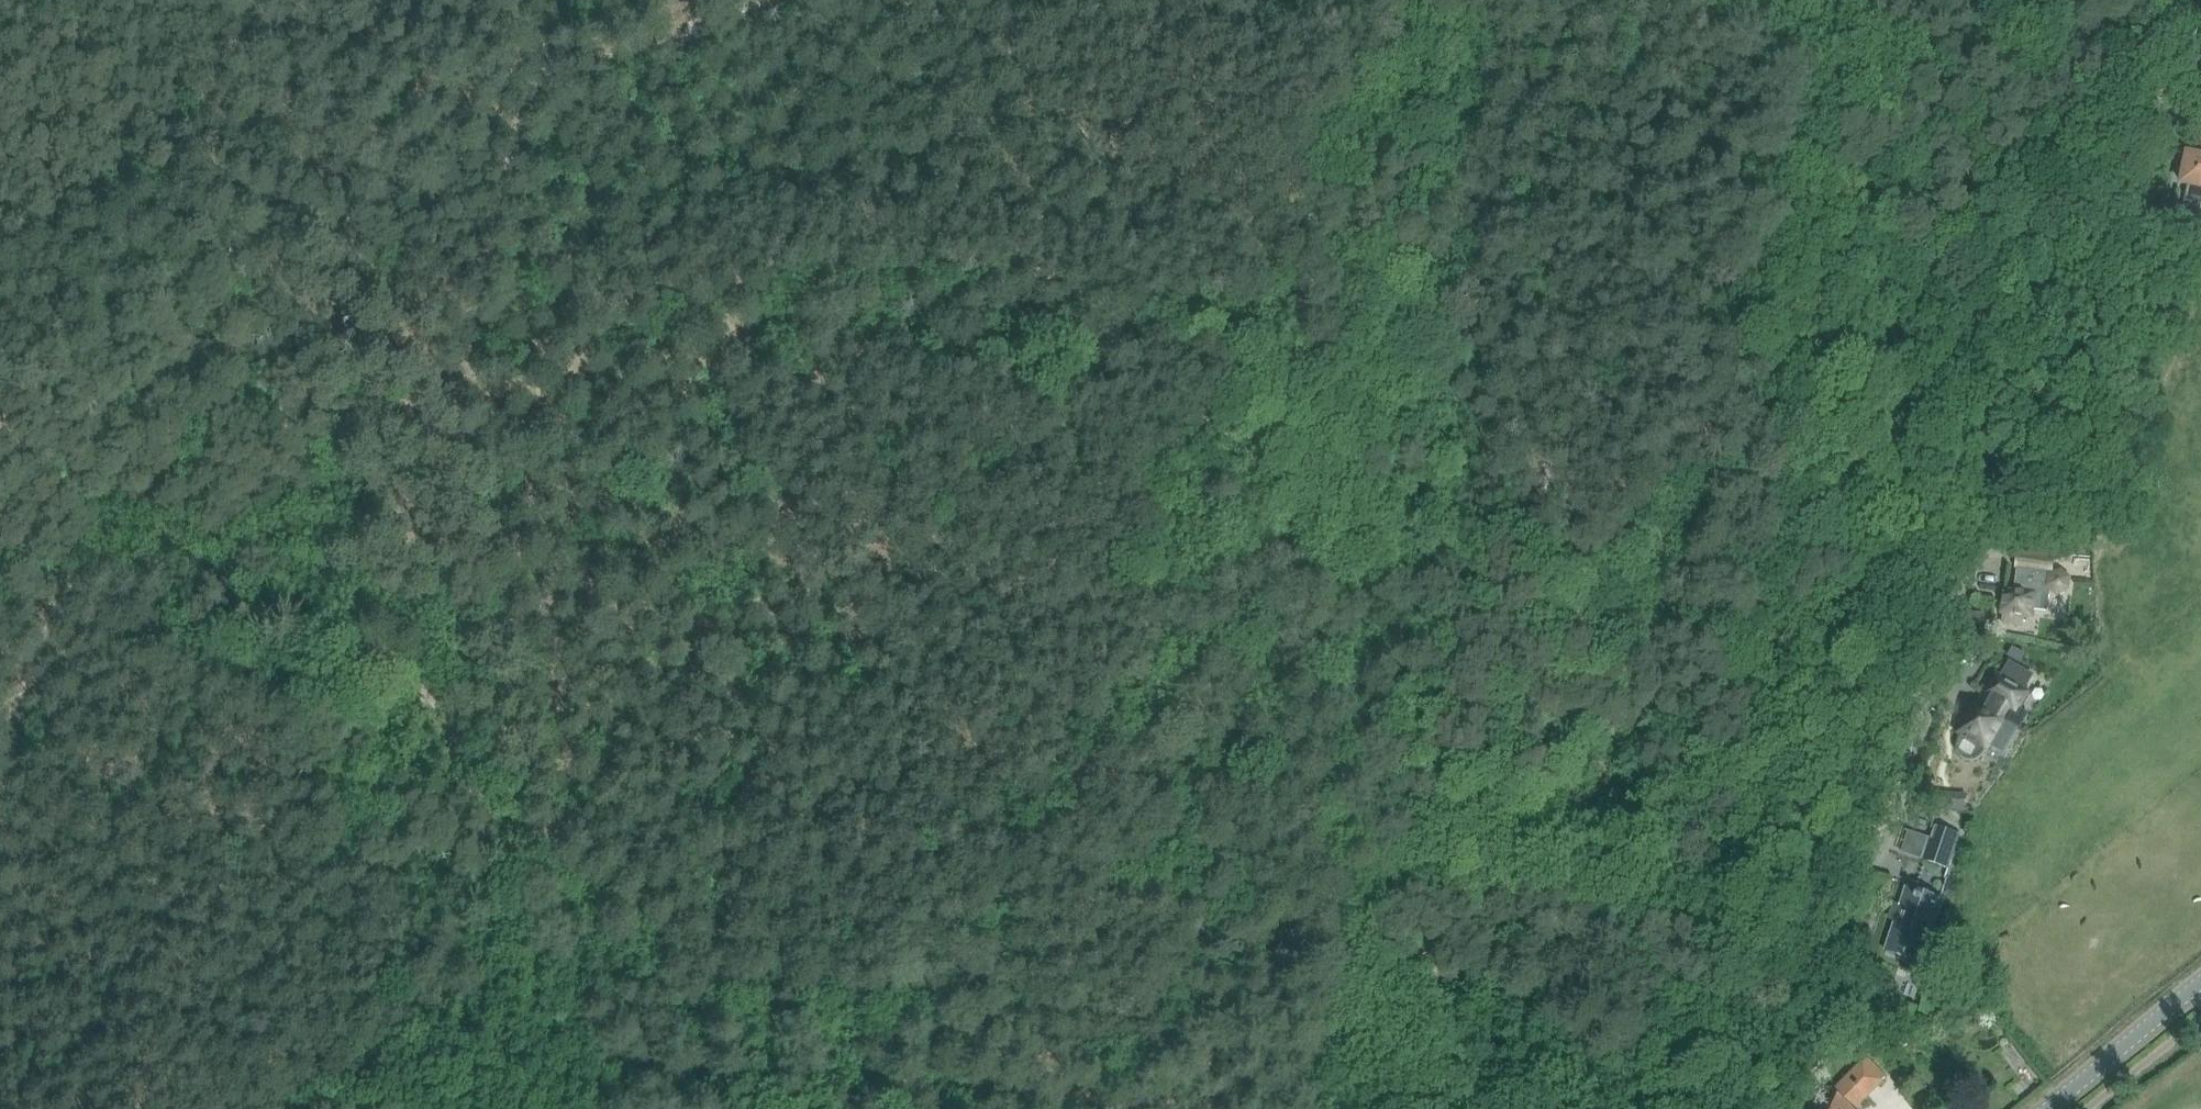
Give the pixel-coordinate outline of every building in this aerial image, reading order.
[(2182,182),(2188,184),(2185,196),(2200,200),(2200,155),(2189,152),(2182,182)] [(2002,601),(2000,614),(2003,614),(2002,623),(2023,626),(2024,618),(2032,619),(2034,609),(2047,610),(2049,590),(2055,595),(2067,591),(2069,579),(2060,571),(2051,574),(2054,557),(2019,553),(2017,568),(2018,568),(2015,592),(2014,591),(2009,591),(2008,594),(2004,593),(2002,601)] [(1969,611),(1968,621),(1982,623),(1983,613),(1969,611)] [(2013,646),(2008,655),(2022,663),(2027,654),(2013,646)] [(1957,737),(1956,744),(1956,750),(1960,756),(1966,760),(1972,760),(1978,758),(1982,754),(1985,749),(1986,750),(1988,746),(2002,754),(2017,729),(2020,731),(2029,715),(2018,709),(2027,695),(2028,693),(2022,690),(2030,676),(2028,675),(2029,673),(2011,663),(2010,665),(2008,663),(2000,677),(1997,675),(1996,676),(1991,685),(1986,693),(1985,696),(1986,697),(1981,706),(1975,703),(1958,733),(1959,734),(1957,737)] [(1938,792),(1936,809),(1951,811),(1953,794),(1938,792)] [(1967,795),(1953,794),(1951,811),(1966,812),(1967,795)] [(1922,860),(1949,869),(1960,834),(1935,826),(1931,838),(1930,837),(1930,838),(1922,860)] [(1902,853),(1922,860),(1930,838),(1909,831),(1902,853)] [(1887,946),(1886,950),(1927,964),(1938,930),(1934,929),(1944,899),(1940,898),(1922,892),(1924,886),(1913,882),(1911,888),(1907,887),(1901,904),(1895,921),(1887,946)] [(1895,921),(1901,904),(1894,902),(1888,919),(1895,921)] [(1885,1077),(1867,1059),(1832,1093),(1837,1098),(1826,1108),(1855,1108),(1877,1087),(1882,1081),(1885,1077)]
